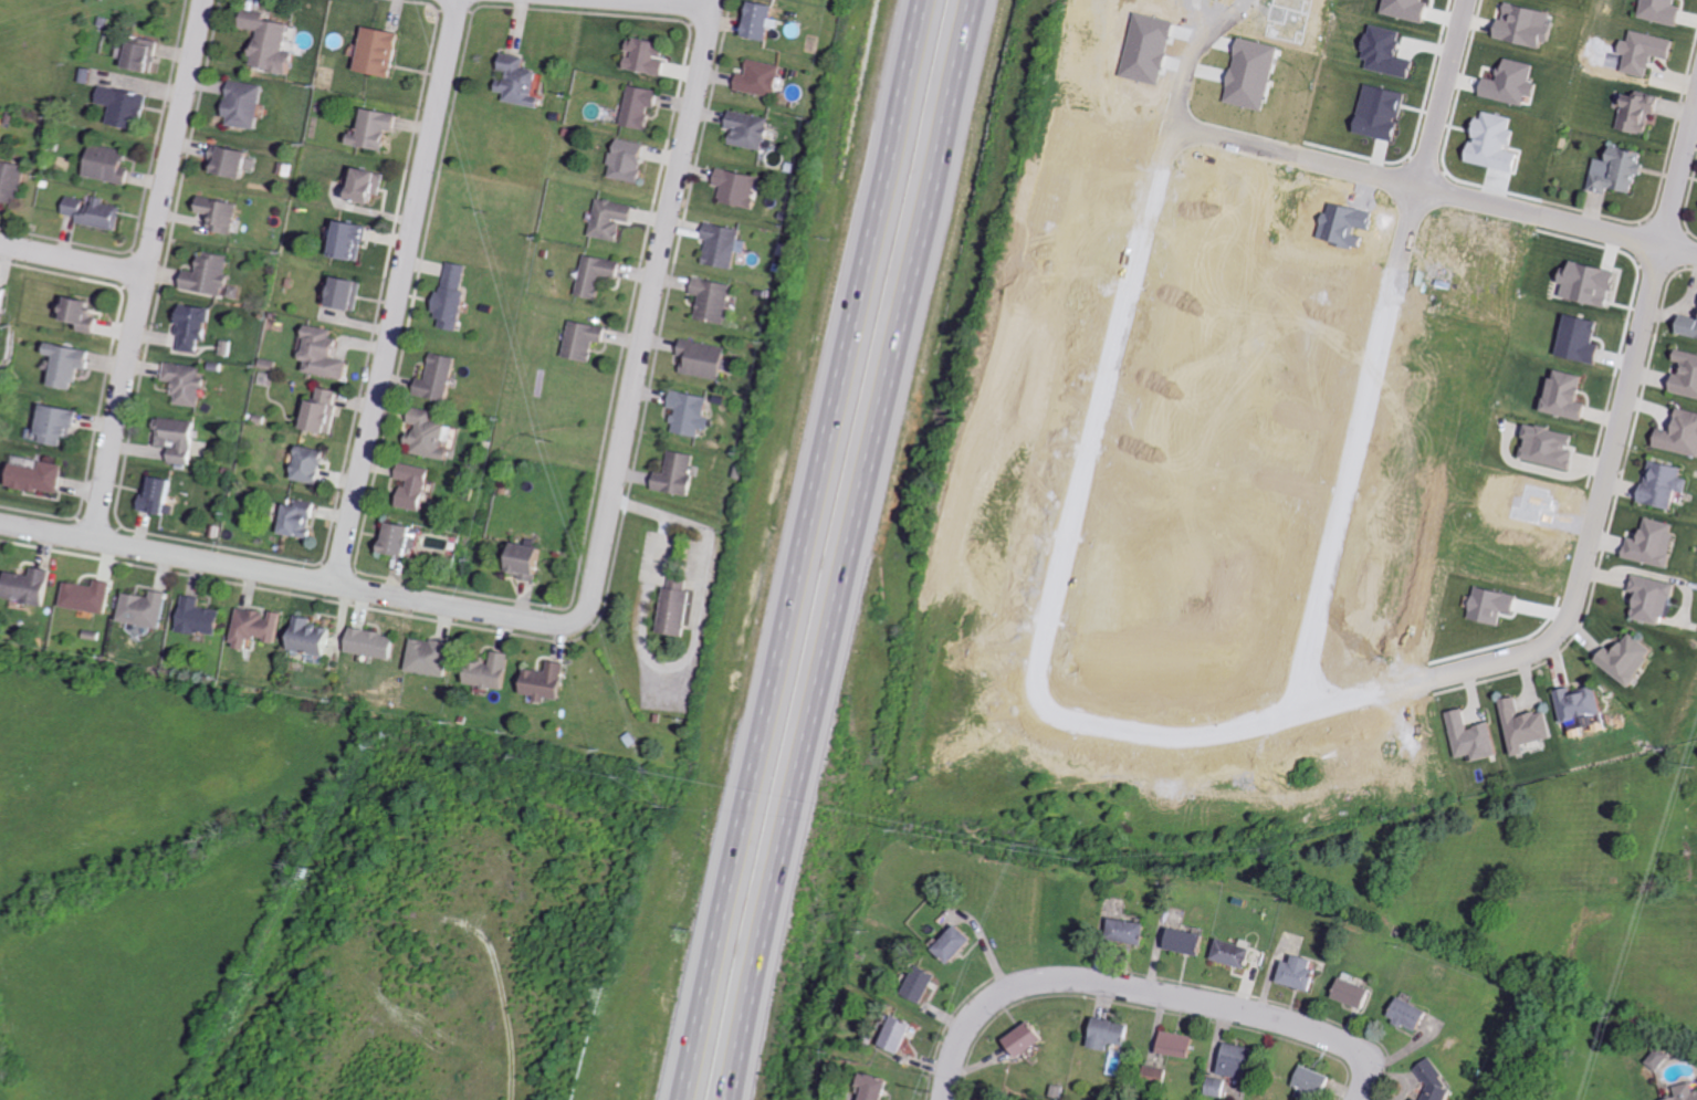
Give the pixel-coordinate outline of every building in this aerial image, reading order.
[(785,18),(777,17),(780,4),(759,0),(755,0),(748,34),(773,39),(776,26),(783,28),(785,18)] [(1432,1),(1428,0),(1388,0),(1386,14),(1428,21),(1432,1)] [(1685,25),(1689,6),(1682,4),(1682,0),(1648,0),(1644,16),(1685,25)] [(1499,38),(1551,46),(1554,27),(1553,27),(1556,9),(1510,3),(1507,18),(1502,17),(1499,38)] [(294,23),(270,19),(272,13),(250,8),(247,27),(263,30),(256,66),(295,73),(299,53),(289,51),(294,23)] [(1370,69),(1415,77),(1418,61),(1400,57),(1405,31),(1373,24),(1366,58),(1372,60),(1370,69)] [(361,70),(397,77),(405,32),(370,25),(361,70)] [(1681,40),(1637,28),(1634,40),(1628,39),(1624,54),(1630,55),(1626,71),(1654,78),(1660,55),(1676,59),(1681,40)] [(130,67),(157,72),(162,40),(137,36),(135,46),(124,44),(121,58),(132,60),(130,67)] [(634,37),(628,68),(666,74),(671,44),(634,37)] [(1266,110),(1279,46),(1240,38),(1227,102),(1266,110)] [(510,101),(546,106),(547,97),(539,96),(543,70),(529,68),(530,57),(508,54),(505,74),(502,91),(511,93),(510,101)] [(1484,95),(1527,104),(1529,94),(1539,96),(1542,83),(1533,81),(1537,64),(1509,58),(1507,68),(1502,67),(1500,79),(1487,77),(1484,95)] [(739,89),(778,97),(784,66),(752,59),(749,73),(742,72),(739,89)] [(266,85),(235,81),(228,124),(259,129),(266,85)] [(1359,132),(1400,140),(1404,123),(1403,123),(1409,91),(1369,83),(1359,132)] [(652,128),(655,107),(661,107),(663,89),(632,85),(627,125),(652,128)] [(113,123),(146,128),(151,93),(104,87),(102,103),(115,105),(113,123)] [(1623,128),(1652,134),(1656,112),(1664,114),(1667,98),(1630,91),(1623,128)] [(390,149),(392,129),(401,130),(403,112),(368,108),(365,132),(356,131),(354,144),(390,149)] [(773,116),(733,111),(731,128),(737,129),(735,145),(768,149),(773,116)] [(644,182),(651,144),(622,139),(620,153),(617,152),(612,177),(644,182)] [(219,145),(214,171),(249,178),(251,168),(258,170),(261,153),(219,145)] [(133,183),(135,167),(130,166),(132,150),(95,146),(91,177),(133,183)] [(1594,190),(1612,193),(1613,187),(1639,191),(1642,173),(1649,174),(1651,163),(1647,162),(1649,150),(1617,146),(1613,174),(1597,172),(1594,190)] [(0,160),(0,204),(8,205),(9,201),(23,203),(30,166),(0,160)] [(382,204),(388,171),(361,167),(356,199),(382,204)] [(719,185),(727,186),(725,201),(759,207),(764,175),(722,168),(719,185)] [(84,222),(123,230),(127,207),(109,203),(110,197),(100,195),(98,202),(73,197),(70,213),(85,216),(84,222)] [(214,230),(236,233),(241,201),(206,196),(204,213),(216,214),(214,230)] [(596,237),(624,240),(626,220),(637,222),(639,204),(600,200),(596,237)] [(364,261),(371,225),(344,219),(337,255),(364,261)] [(737,268),(745,229),(711,222),(708,238),(713,239),(708,263),(737,268)] [(187,289),(228,294),(233,254),(205,251),(203,272),(190,270),(187,289)] [(582,294),(605,299),(610,276),(624,278),(627,262),(590,255),(582,294)] [(1624,272),(1574,259),(1568,282),(1570,283),(1567,296),(1612,307),(1616,290),(1620,291),(1624,272)] [(473,265),(449,261),(439,317),(445,318),(443,327),(461,330),(473,265)] [(335,306),(362,309),(365,279),(339,276),(335,306)] [(696,294),(704,295),(700,318),(728,324),(735,284),(699,277),(696,294)] [(18,289),(0,286),(0,318),(2,319),(4,312),(13,314),(18,289)] [(87,330),(102,334),(106,318),(96,316),(100,301),(78,296),(72,319),(89,323),(87,330)] [(182,350),(200,352),(202,337),(209,337),(213,307),(184,303),(180,334),(184,334),(182,350)] [(1563,355),(1602,363),(1607,344),(1600,342),(1604,321),(1572,314),(1563,355)] [(1684,332),(1696,335),(1696,316),(1688,314),(1684,332)] [(570,357),(597,361),(599,341),(611,343),(613,325),(574,321),(570,357)] [(308,371),(348,379),(352,361),(339,358),(344,333),(312,326),(305,359),(311,361),(308,371)] [(724,379),(729,346),(686,339),(683,356),(687,356),(685,373),(724,379)] [(98,351),(57,342),(54,354),(63,356),(57,385),(81,389),(85,368),(94,370),(98,351)] [(1682,349),(1680,360),(1694,363),(1691,372),(1679,370),(1675,392),(1696,396),(1696,352),(1682,349)] [(453,400),(459,356),(434,353),(431,379),(422,378),(420,396),(453,400)] [(203,407),(206,377),(203,376),(204,366),(170,362),(167,381),(179,382),(176,404),(203,407)] [(1590,376),(1559,369),(1549,412),(1590,420),(1593,404),(1585,402),(1590,376)] [(308,428),(335,432),(342,390),(322,387),(320,400),(314,399),(308,428)] [(700,437),(702,428),(711,429),(713,418),(708,417),(712,398),(675,390),(672,408),(678,409),(674,431),(700,437)] [(43,441),(67,446),(69,436),(78,438),(84,410),(51,403),(43,441)] [(438,410),(417,407),(415,428),(413,427),(411,453),(455,458),(456,449),(449,448),(451,423),(437,422),(438,410)] [(1696,455),(1696,411),(1685,408),(1681,432),(1663,428),(1660,447),(1696,455)] [(160,445),(173,447),(171,462),(193,465),(198,422),(160,417),(158,429),(162,430),(160,445)] [(1532,423),(1543,426),(1543,423),(1555,427),(1555,429),(1579,434),(1575,446),(1573,444),(1572,449),(1579,451),(1576,459),(1578,459),(1575,470),(1526,458),(1529,447),(1531,447),(1533,438),(1529,437),(1532,423)] [(324,484),(332,451),(305,444),(297,478),(324,484)] [(655,489),(691,495),(698,455),(672,450),(668,473),(658,471),(655,489)] [(61,495),(67,465),(46,461),(44,468),(36,466),(38,458),(21,454),(14,485),(61,495)] [(1655,460),(1687,468),(1685,476),(1693,479),(1690,492),(1684,491),(1679,510),(1653,502),(1652,503),(1643,502),(1647,482),(1649,483),(1655,460)] [(437,468),(405,463),(403,478),(411,480),(407,507),(430,510),(437,468)] [(171,514),(175,478),(148,475),(144,511),(171,514)] [(286,534),(315,538),(319,503),(290,500),(286,534)] [(1651,517),(1678,524),(1676,533),(1679,533),(1675,554),(1677,554),(1674,568),(1630,556),(1632,545),(1633,545),(1634,536),(1647,539),(1651,517)] [(417,555),(418,548),(425,548),(428,526),(395,522),(391,552),(417,555)] [(13,572),(9,599),(50,604),(55,570),(36,567),(35,575),(13,572)] [(1640,574),(1682,584),(1679,597),(1678,596),(1674,617),(1669,616),(1667,624),(1640,617),(1641,615),(1640,615),(1641,607),(1642,607),(1646,593),(1635,590),(1640,574)] [(660,631),(688,636),(696,591),(688,589),(690,579),(674,576),(672,587),(669,586),(660,631)] [(109,614),(115,582),(98,579),(97,586),(69,581),(64,606),(109,614)] [(1481,585),(1523,596),(1518,614),(1508,610),(1505,626),(1474,618),(1481,585)] [(122,620),(164,629),(172,593),(155,589),(154,597),(128,592),(122,620)] [(181,631),(202,634),(203,631),(223,634),(228,611),(203,607),(205,597),(188,595),(181,631)] [(284,642),(288,612),(275,610),(275,612),(243,608),(237,647),(254,649),(256,637),(284,642)] [(295,650),(336,655),(339,628),(317,625),(318,617),(300,615),(295,650)] [(401,658),(404,634),(356,629),(354,653),(401,658)] [(1603,660),(1614,646),(1622,652),(1636,632),(1661,650),(1655,657),(1657,659),(1645,675),(1646,677),(1638,688),(1603,660)] [(415,672),(453,675),(455,641),(417,639),(415,672)] [(472,686),(508,688),(511,652),(495,651),(494,663),(474,661),(472,686)] [(567,662),(551,660),(549,671),(529,668),(525,694),(537,695),(537,701),(547,702),(548,697),(562,699),(567,662)] [(1571,724),(1586,720),(1588,729),(1606,725),(1603,715),(1611,713),(1605,687),(1579,693),(1578,688),(1563,691),(1571,724)] [(1506,700),(1520,756),(1535,753),(1533,744),(1561,737),(1554,710),(1527,716),(1522,696),(1506,700)] [(1463,759),(1478,754),(1480,761),(1505,755),(1496,723),(1473,729),(1468,709),(1451,713),(1463,759)] [(1146,945),(1150,924),(1117,919),(1113,940),(1146,945)] [(942,951),(958,965),(981,939),(965,925),(942,951)] [(1204,955),(1207,933),(1174,929),(1172,951),(1204,955)] [(1217,959),(1249,969),(1256,949),(1224,939),(1217,959)] [(1322,962),(1297,955),(1295,963),(1288,961),(1282,983),(1314,992),(1322,962)] [(930,1004),(942,973),(922,966),(911,996),(930,1004)] [(1339,997),(1370,1009),(1377,990),(1346,978),(1339,997)] [(1428,1032),(1436,1010),(1403,999),(1396,1020),(1428,1032)] [(918,1024),(898,1016),(886,1046),(905,1054),(918,1024)] [(1133,1024),(1098,1019),(1094,1048),(1112,1050),(1114,1043),(1130,1045),(1133,1024)] [(1011,1038),(1023,1058),(1049,1041),(1037,1022),(1011,1038)] [(1164,1053),(1194,1059),(1199,1037),(1168,1031),(1164,1053)] [(1258,1047),(1228,1044),(1224,1075),(1254,1079),(1258,1047)] [(1674,1054),(1664,1046),(1651,1063),(1661,1071),(1674,1054)] [(1429,1099),(1454,1099),(1459,1090),(1449,1085),(1455,1072),(1428,1061),(1422,1075),(1437,1082),(1429,1099)] [(1337,1077),(1306,1066),(1298,1086),(1329,1098),(1337,1077)] [(894,1081),(868,1073),(864,1085),(870,1087),(866,1099),(888,1099),(894,1081)] [(1680,1097),(1670,1099),(1696,1099),(1696,1090),(1695,1082),(1678,1087),(1680,1097)]
